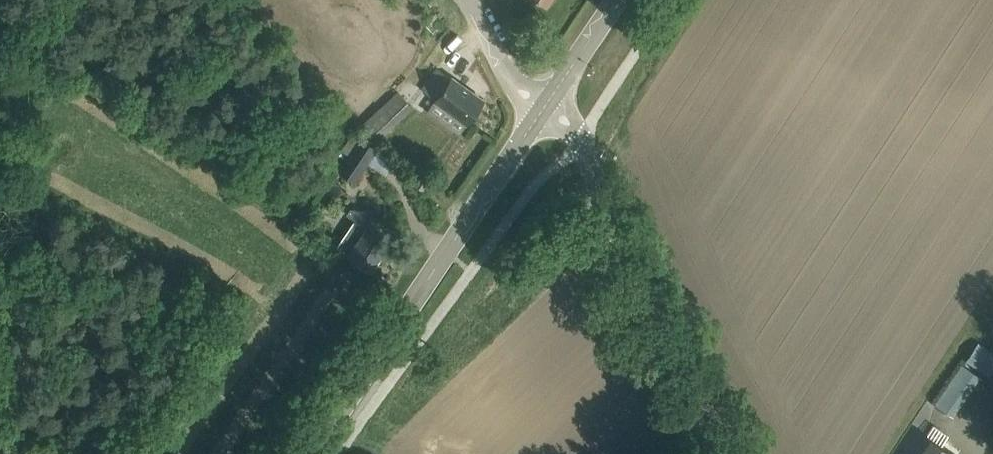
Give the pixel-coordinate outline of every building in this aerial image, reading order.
[(484,99),(476,93),(451,76),(438,67),(423,89),(435,98),(468,122),(484,99)] [(376,137),(407,106),(396,94),(364,125),(376,137)] [(360,136),(338,171),(355,181),(377,147),(360,136)] [(414,183),(423,189),(433,174),(424,168),(414,183)] [(347,214),(356,219),(347,232),(339,245),(349,252),(371,267),(387,243),(368,230),(373,210),(351,207),(347,214)] [(979,341),(966,359),(989,376),(992,370),(992,352),(979,341)] [(962,361),(935,402),(955,415),(982,374),(962,361)] [(927,435),(914,453),(957,453),(927,435)]
